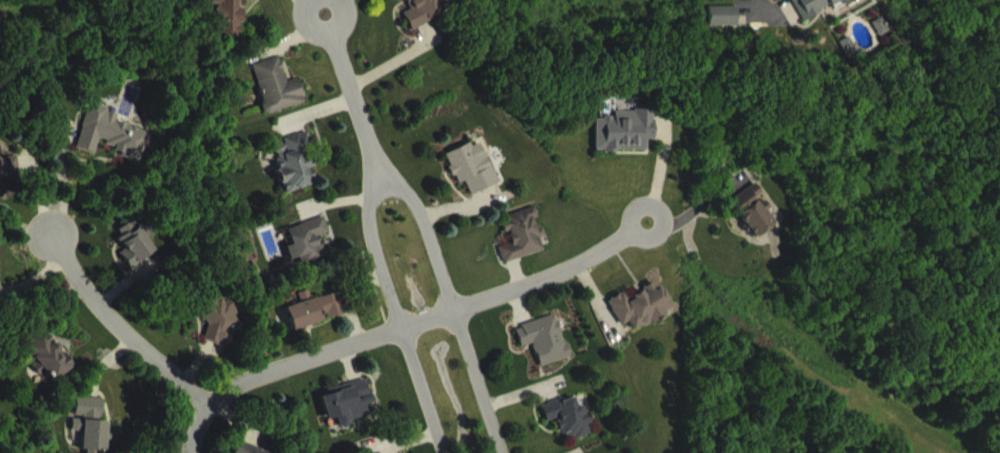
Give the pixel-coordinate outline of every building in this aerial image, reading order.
[(225,6),(217,6),(217,20),(221,20),(221,49),(246,49),(246,36),(248,36),(248,12),(263,12),(263,0),(225,0),(225,6)] [(409,27),(416,42),(461,22),(454,5),(442,10),(437,0),(408,0),(406,1),(416,24),(409,27)] [(864,8),(862,5),(870,1),(870,0),(814,0),(796,9),(809,36),(864,8)] [(714,21),(715,41),(743,40),(742,20),(714,21)] [(895,45),(888,31),(878,36),(886,50),(895,45)] [(311,118),(305,92),(292,96),(286,71),(258,79),(271,128),(311,118)] [(82,163),(100,168),(104,155),(122,160),(120,167),(148,175),(157,146),(122,136),(125,126),(95,118),(82,163)] [(651,165),(652,153),(658,153),(658,125),(619,124),(619,132),(600,132),(600,165),(651,165)] [(291,208),(320,199),(310,164),(316,162),(311,146),(289,153),(290,156),(277,160),(291,208)] [(485,154),(450,169),(462,198),(470,195),(476,209),(503,197),(485,154)] [(3,172),(1,158),(0,158),(0,204),(8,204),(7,188),(25,186),(23,170),(3,172)] [(759,252),(783,236),(767,212),(769,211),(761,198),(735,215),(759,252)] [(550,265),(546,252),(552,250),(549,240),(543,242),(540,233),(545,232),(542,221),(506,232),(510,246),(514,245),(518,257),(504,261),(509,277),(550,265)] [(163,263),(142,231),(121,245),(132,262),(126,267),(135,281),(163,263)] [(292,243),(297,259),(292,261),(296,276),(306,273),(308,279),(329,272),(322,251),(335,247),(330,231),(292,243)] [(612,316),(628,340),(634,336),(640,346),(680,321),(667,301),(662,304),(658,297),(633,312),(629,305),(612,316)] [(291,321),(298,344),(332,335),(332,333),(351,328),(345,306),(318,313),(315,304),(305,307),(307,317),(291,321)] [(210,354),(231,361),(247,319),(211,306),(203,332),(216,336),(210,354)] [(575,372),(563,329),(521,341),(527,361),(539,358),(545,380),(575,372)] [(58,396),(79,380),(51,344),(30,360),(58,396)] [(327,410),(333,434),(342,432),(345,443),(354,441),(353,435),(375,429),(372,419),(378,417),(372,393),(354,397),(356,403),(327,410)] [(553,436),(563,432),(570,452),(579,452),(597,447),(594,438),(596,438),(590,419),(584,421),(581,410),(548,421),(553,436)] [(107,431),(108,412),(82,411),(81,430),(107,431)] [(112,437),(78,433),(77,445),(88,446),(87,452),(110,452),(112,437)]
